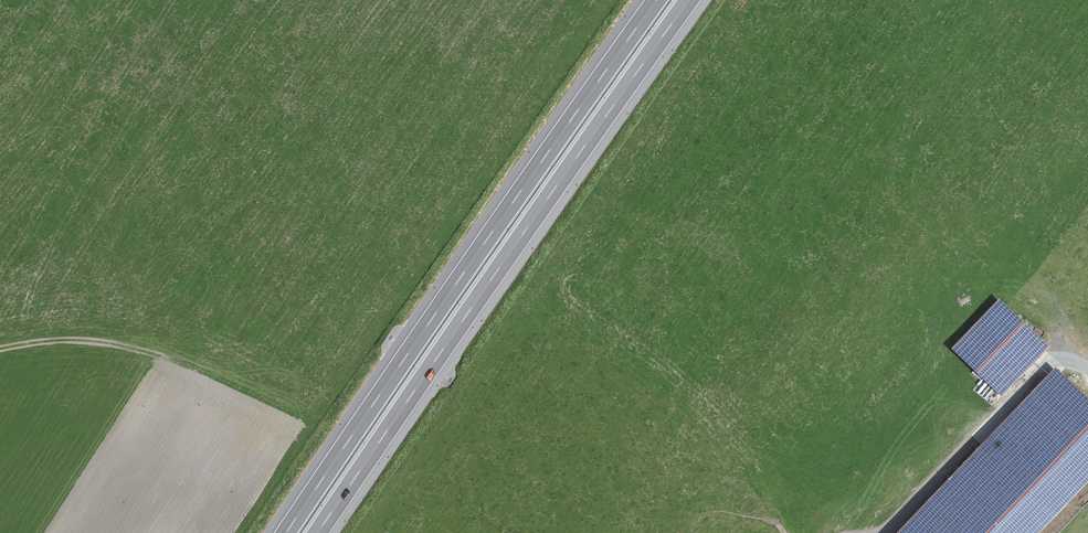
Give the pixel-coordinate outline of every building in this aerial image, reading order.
[(1000,298),(952,347),(1002,395),(1049,346),(1000,298)] [(1055,367),(897,532),(1035,532),(1087,477),(1087,398),(1055,367)]
